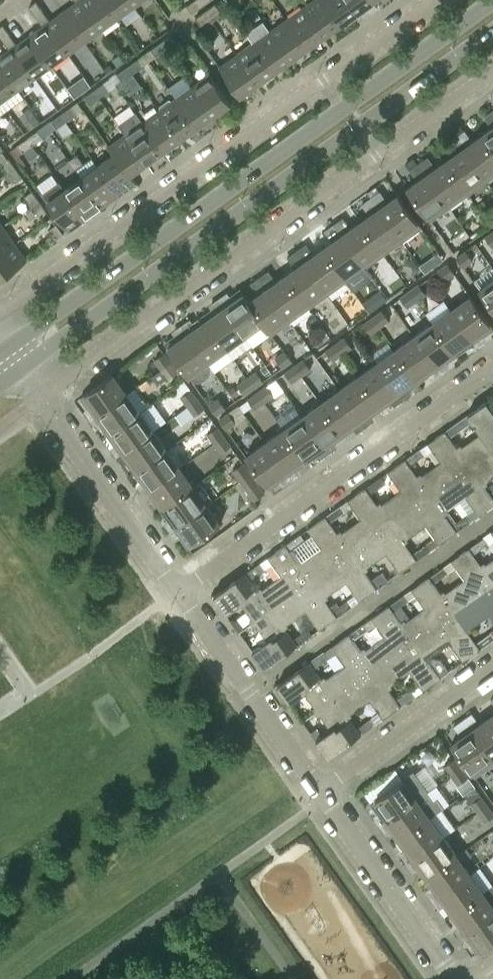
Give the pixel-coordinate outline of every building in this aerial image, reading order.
[(80,0),(75,0),(76,1),(63,11),(84,40),(101,28),(80,0)] [(101,28),(117,16),(106,0),(80,0),(101,28)] [(131,0),(106,0),(117,16),(134,4),(131,0)] [(198,0),(193,0),(186,5),(192,12),(201,5),(198,0)] [(324,0),(312,0),(303,6),(324,36),(341,24),(324,0)] [(349,0),(324,0),(341,24),(357,12),(349,0)] [(374,0),(349,0),(357,12),(374,0)] [(43,11),(36,1),(29,6),(36,16),(43,11)] [(220,11),(215,3),(205,10),(210,18),(220,11)] [(324,36),(303,6),(286,18),(307,48),(324,36)] [(210,18),(205,10),(195,17),(200,25),(210,18)] [(67,52),(46,23),(50,20),(43,11),(36,16),(43,25),(30,35),(51,64),(67,52)] [(84,40),(63,11),(50,20),(46,23),(67,52),(84,40)] [(307,48),(286,18),(270,30),(290,60),(307,48)] [(290,60),(270,30),(263,21),(246,33),(253,42),(274,72),(290,60)] [(2,39),(10,34),(3,24),(0,26),(0,36),(2,39)] [(13,47),(17,44),(10,34),(2,39),(9,49),(0,56),(0,64),(17,88),(34,76),(13,47)] [(30,35),(17,44),(13,47),(34,76),(51,64),(30,35)] [(176,42),(170,35),(160,42),(166,49),(176,42)] [(166,49),(160,42),(150,49),(156,57),(166,49)] [(274,72),(253,42),(236,54),(257,83),(274,72)] [(119,54),(111,59),(117,66),(124,61),(119,54)] [(257,83),(236,54),(219,66),(240,96),(257,83)] [(142,66),(137,59),(127,66),(132,73),(142,66)] [(8,109),(24,98),(17,88),(0,64),(0,98),(8,109)] [(132,73),(127,66),(117,73),(122,80),(132,73)] [(230,103),(209,74),(192,86),(213,115),(230,103)] [(109,90),(104,82),(94,90),(99,97),(109,90)] [(213,115),(192,86),(175,98),(196,127),(213,115)] [(99,97),(94,90),(84,97),(89,104),(99,97)] [(196,127),(175,98),(159,110),(180,139),(196,127)] [(76,114),(71,106),(61,113),(66,121),(76,114)] [(492,109),(484,116),(489,123),(492,121),(492,122),(492,109)] [(180,139),(159,110),(142,122),(163,151),(180,139)] [(125,134),(146,163),(163,151),(142,122),(135,112),(118,124),(125,134)] [(66,121),(61,113),(51,120),(56,128),(66,121)] [(482,134),(492,149),(492,126),(482,134)] [(43,137),(37,130),(27,137),(33,144),(43,137)] [(482,134),(469,143),(466,140),(470,137),(464,130),(455,136),(486,180),(492,175),(492,149),(482,134)] [(146,163),(125,134),(108,146),(113,154),(114,153),(130,175),(131,174),(146,163)] [(486,180),(455,136),(446,143),(452,150),(455,148),(457,151),(445,160),(468,193),(486,180)] [(27,137),(18,144),(23,151),(33,144),(27,137)] [(130,175),(114,153),(113,154),(98,165),(119,194),(136,182),(131,174),(130,175)] [(468,193),(445,160),(432,170),(429,166),(433,164),(427,156),(418,163),(449,206),(468,193)] [(15,167),(8,157),(1,162),(8,172),(15,167)] [(449,206),(418,163),(409,169),(414,177),(418,174),(420,178),(407,188),(430,220),(449,206)] [(119,194),(98,165),(81,177),(102,206),(119,194)] [(22,177),(15,167),(8,172),(15,182),(22,177)] [(102,206),(81,177),(64,189),(85,218),(102,206)] [(85,218),(64,189),(47,201),(68,230),(85,218)] [(39,200),(32,190),(24,195),(32,205),(39,200)] [(421,226),(398,194),(384,204),(382,200),(385,198),(380,190),(370,197),(402,240),(421,226)] [(402,240),(370,197),(361,203),(367,211),(370,208),(373,212),(360,221),(383,253),(402,240)] [(46,210),(39,200),(32,205),(39,215),(46,210)] [(492,220),(492,200),(484,207),(492,220)] [(383,253),(360,221),(347,230),(345,227),(348,224),(343,217),(333,223),(364,267),(383,253)] [(364,267),(333,223),(324,230),(330,237),(333,235),(336,238),(323,248),(346,280),(364,267)] [(63,234),(56,224),(49,229),(56,239),(63,234)] [(0,228),(0,253),(15,242),(3,226),(0,228)] [(485,236),(492,246),(492,245),(492,231),(485,236)] [(0,253),(0,279),(27,260),(15,242),(0,253)] [(346,280),(323,248),(310,257),(307,253),(311,251),(305,243),(296,250),(327,293),(346,280)] [(327,293),(296,250),(287,256),(293,264),(296,262),(298,265),(285,274),(309,307),(327,293)] [(472,260),(466,250),(456,257),(463,266),(472,260)] [(454,273),(447,263),(438,270),(445,279),(454,273)] [(309,307),(285,274),(272,284),(270,280),(273,278),(268,270),(259,277),(290,320),(309,307)] [(290,320),(259,277),(249,283),(255,291),(258,288),(261,292),(249,300),(248,301),(263,322),(262,322),(270,334),(290,320)] [(479,289),(492,308),(492,279),(479,289)] [(425,293),(419,284),(409,290),(416,300),(425,293)] [(263,322),(248,301),(249,300),(241,289),(227,298),(224,294),(218,298),(244,335),(262,322),(263,322)] [(380,289),(371,296),(378,306),(387,299),(380,289)] [(416,300),(409,290),(400,297),(407,306),(416,300)] [(470,295),(451,309),(477,346),(483,342),(480,337),(492,328),(492,327),(470,295)] [(244,335),(218,298),(212,302),(215,307),(203,316),(226,348),(244,335)] [(477,346),(451,309),(432,322),(456,355),(468,346),(471,350),(477,346)] [(388,320),(382,310),(372,317),(379,326),(388,320)] [(226,348),(203,316),(190,325),(187,320),(181,325),(207,361),(226,348)] [(379,326),(372,317),(363,323),(370,333),(379,326)] [(456,355),(432,322),(414,335),(440,372),(446,368),(443,364),(456,355)] [(207,361),(181,325),(175,329),(178,333),(165,343),(188,375),(207,361)] [(440,372),(414,335),(395,349),(419,381),(431,372),(434,376),(440,372)] [(351,346),(344,337),(335,343),(342,353),(351,346)] [(342,353),(335,343),(326,350),(333,360),(342,353)] [(419,381),(395,349),(377,362),(403,399),(409,395),(406,390),(419,381)] [(291,360),(285,350),(275,357),(282,367),(291,360)] [(170,361),(164,352),(154,359),(161,368),(170,361)] [(310,368),(307,364),(303,359),(294,365),(301,375),(310,368)] [(177,371),(170,361),(161,368),(168,378),(177,371)] [(403,399),(377,362),(358,375),(381,408),(394,399),(397,403),(403,399)] [(301,375),(294,365),(285,372),(292,381),(301,375)] [(263,380),(256,371),(247,377),(254,387),(263,380)] [(90,419),(127,393),(113,373),(81,396),(90,410),(86,413),(90,419)] [(381,408),(358,375),(339,389),(365,426),(371,421),(368,417),(381,408)] [(254,387),(247,377),(238,384),(244,394),(254,387)] [(273,395),(266,385),(257,392),(264,401),(273,395)] [(197,399),(190,389),(181,396),(188,405),(197,399)] [(365,426),(339,389),(321,402),(344,435),(356,426),(359,430),(365,426)] [(264,401),(257,392),(248,398),(255,408),(264,401)] [(108,434),(140,411),(127,393),(90,419),(94,425),(99,422),(108,434)] [(225,407),(218,398),(209,405),(216,414),(225,407)] [(204,408),(197,399),(188,405),(194,414),(204,408)] [(485,401),(481,404),(467,414),(472,420),(476,421),(484,432),(461,448),(459,445),(457,446),(471,466),(492,450),(492,412),(485,401)] [(344,435),(321,402),(302,415),(328,452),(334,448),(331,444),(344,435)] [(239,405),(228,412),(219,419),(226,428),(245,414),(239,405)] [(117,456),(153,430),(140,411),(108,434),(117,447),(112,450),(117,456)] [(328,452),(302,415),(283,429),(307,461),(319,452),(322,456),(328,452)] [(452,425),(445,430),(450,436),(457,431),(452,425)] [(224,436),(217,426),(208,433),(214,442),(224,436)] [(307,461),(283,429),(265,442),(291,479),(297,474),(294,470),(307,461)] [(134,472),(167,448),(153,430),(117,456),(121,462),(125,459),(134,472)] [(471,466),(457,446),(450,436),(445,430),(427,442),(432,449),(437,450),(444,460),(421,477),(419,474),(417,475),(430,495),(471,466)] [(230,445),(224,436),(214,442),(221,452),(230,445)] [(291,479),(265,442),(245,456),(269,488),(282,478),(285,483),(291,479)] [(409,465),(424,454),(420,447),(405,458),(409,465)] [(143,493),(180,467),(167,448),(134,472),(143,484),(139,487),(143,493)] [(471,466),(485,485),(487,484),(484,481),(492,474),(492,450),(471,466)] [(430,495),(417,475),(409,465),(405,458),(387,471),(392,477),(397,478),(404,489),(381,505),(379,502),(377,504),(391,523),(430,495)] [(250,472),(243,462),(233,470),(240,479),(250,472)] [(485,485),(471,466),(430,495),(444,514),(446,513),(444,509),(467,493),(475,503),(474,508),(479,514),(492,504),(492,497),(490,493),(485,485)] [(161,509),(193,485),(180,467),(143,493),(147,499),(152,496),(161,509)] [(256,480),(250,472),(240,479),(246,488),(256,480)] [(369,493),(384,482),(380,476),(365,487),(369,493)] [(264,492),(256,480),(246,488),(254,499),(264,492)] [(170,530),(206,504),(193,485),(161,509),(170,521),(165,524),(170,530)] [(377,504),(369,493),(365,487),(347,499),(352,506),(357,507),(364,517),(341,534),(339,530),(337,532),(351,551),(391,523),(377,504)] [(452,525),(444,514),(430,495),(391,523),(404,543),(406,541),(404,538),(427,521),(435,532),(434,536),(439,543),(456,531),(452,525)] [(188,547),(220,523),(206,504),(170,530),(174,536),(178,533),(188,547)] [(329,521),(345,511),(340,504),(325,515),(329,521)] [(456,531),(472,520),(467,514),(452,525),(456,531)] [(351,551),(337,532),(329,521),(325,515),(307,528),(312,534),(317,535),(324,546),(301,562),(299,559),(297,560),(311,580),(351,551)] [(412,553),(404,543),(391,523),(351,551),(365,571),(367,570),(364,567),(387,550),(395,560),(394,565),(399,571),(417,559),(412,553)] [(300,533),(285,544),(290,550),(305,539),(300,533)] [(473,553),(488,543),(484,537),(469,547),(473,553)] [(417,559),(432,548),(427,542),(412,553),(417,559)] [(297,560),(290,550),(285,544),(268,556),(272,563),(277,563),(284,574),(262,590),(259,587),(257,589),(271,608),(311,580),(297,560)] [(480,564),(473,553),(469,547),(451,560),(456,566),(460,567),(468,578),(445,594),(442,591),(440,592),(454,612),(492,584),(492,581),(480,564)] [(370,579),(365,571),(351,551),(311,580),(325,600),(327,598),(324,595),(347,578),(355,589),(354,594),(359,600),(377,588),(370,579)] [(485,565),(483,562),(480,564),(492,581),(492,559),(485,565)] [(250,578),(265,567),(260,561),(245,572),(250,578)] [(433,582),(448,571),(444,565),(429,576),(433,582)] [(381,571),(370,579),(377,588),(388,580),(381,571)] [(271,608),(257,589),(250,578),(245,572),(216,593),(212,595),(225,613),(232,608),(233,604),(240,599),(253,618),(250,620),(252,622),(271,608)] [(440,592),(433,582),(429,576),(411,588),(416,595),(420,596),(427,607),(404,622),(402,619),(400,620),(414,641),(454,612),(440,592)] [(329,606),(325,600),(311,580),(271,608),(285,628),(287,627),(285,624),(307,607),(315,618),(314,622),(319,628),(337,616),(329,606)] [(454,612),(468,632),(470,630),(468,627),(491,610),(492,613),(492,584),(454,612)] [(393,610),(408,600),(404,594),(389,604),(393,610)] [(337,616),(352,605),(347,599),(339,605),(336,601),(329,606),(337,616)] [(414,641),(400,620),(393,610),(389,604),(371,617),(376,623),(380,624),(388,635),(365,651),(363,648),(361,649),(375,669),(414,641)] [(293,639),(285,628),(271,608),(252,622),(244,628),(238,620),(233,624),(247,642),(263,631),(270,641),(263,646),(259,645),(252,650),(265,668),(268,666),(268,665),(297,644),(293,639)] [(476,642),(468,632),(454,612),(414,641),(436,671),(446,663),(436,649),(451,639),(459,650),(458,654),(463,661),(480,648),(476,642)] [(353,639),(368,628),(364,622),(349,633),(353,639)] [(297,644),(312,634),(308,628),(293,639),(297,644)] [(492,639),(492,634),(491,631),(476,642),(480,648),(492,639)] [(361,649),(353,639),(349,633),(331,645),(336,652),(340,653),(348,663),(325,680),(323,676),(321,678),(335,698),(375,669),(361,649)] [(436,671),(414,641),(375,669),(389,689),(391,687),(388,684),(411,667),(419,678),(418,683),(423,689),(440,677),(436,671)] [(313,667),(328,657),(324,651),(309,661),(313,667)] [(451,660),(446,663),(436,671),(440,677),(455,666),(451,660)] [(321,678),(313,667),(309,661),(280,682),(279,682),(276,684),(289,702),(296,697),(297,693),(303,688),(317,707),(314,709),(315,711),(335,698),(321,678)] [(396,699),(389,689),(375,669),(335,698),(349,717),(351,716),(348,712),(371,696),(379,707),(378,711),(383,718),(400,705),(396,699)] [(400,705),(416,694),(411,688),(396,699),(400,705)] [(356,728),(349,717),(335,698),(315,711),(317,714),(320,711),(334,730),(327,735),(322,734),(317,727),(310,731),(316,739),(328,757),(331,755),(361,734),(356,728)] [(462,719),(492,761),(492,722),(489,716),(476,726),(474,722),(477,720),(472,712),(462,719)] [(371,717),(356,728),(361,734),(376,723),(371,717)] [(492,762),(492,761),(462,719),(453,725),(459,733),(462,730),(465,734),(451,743),(474,776),(492,762)] [(454,758),(445,765),(451,774),(461,767),(454,758)] [(461,767),(451,774),(458,783),(467,777),(461,767)] [(376,819),(380,825),(417,798),(403,779),(371,802),(380,816),(376,819)] [(481,795),(471,802),(478,811),(487,804),(481,795)] [(417,798),(380,825),(384,831),(389,828),(398,840),(430,817),(417,798)] [(478,811),(484,820),(492,814),(492,813),(487,804),(478,811)] [(430,817),(398,840),(407,853),(402,856),(407,862),(443,836),(430,817)] [(443,836),(407,862),(411,868),(415,865),(424,877),(457,854),(443,836)] [(433,899),(470,873),(464,864),(471,859),(464,849),(457,854),(424,877),(433,890),(429,893),(433,899)] [(470,873),(433,899),(437,905),(442,902),(451,914),(483,891),(470,873)] [(492,912),(492,885),(492,884),(483,891),(451,914),(460,927),(455,930),(460,936),(492,912)] [(460,936),(464,942),(468,939),(478,952),(492,942),(492,912),(460,936)]
